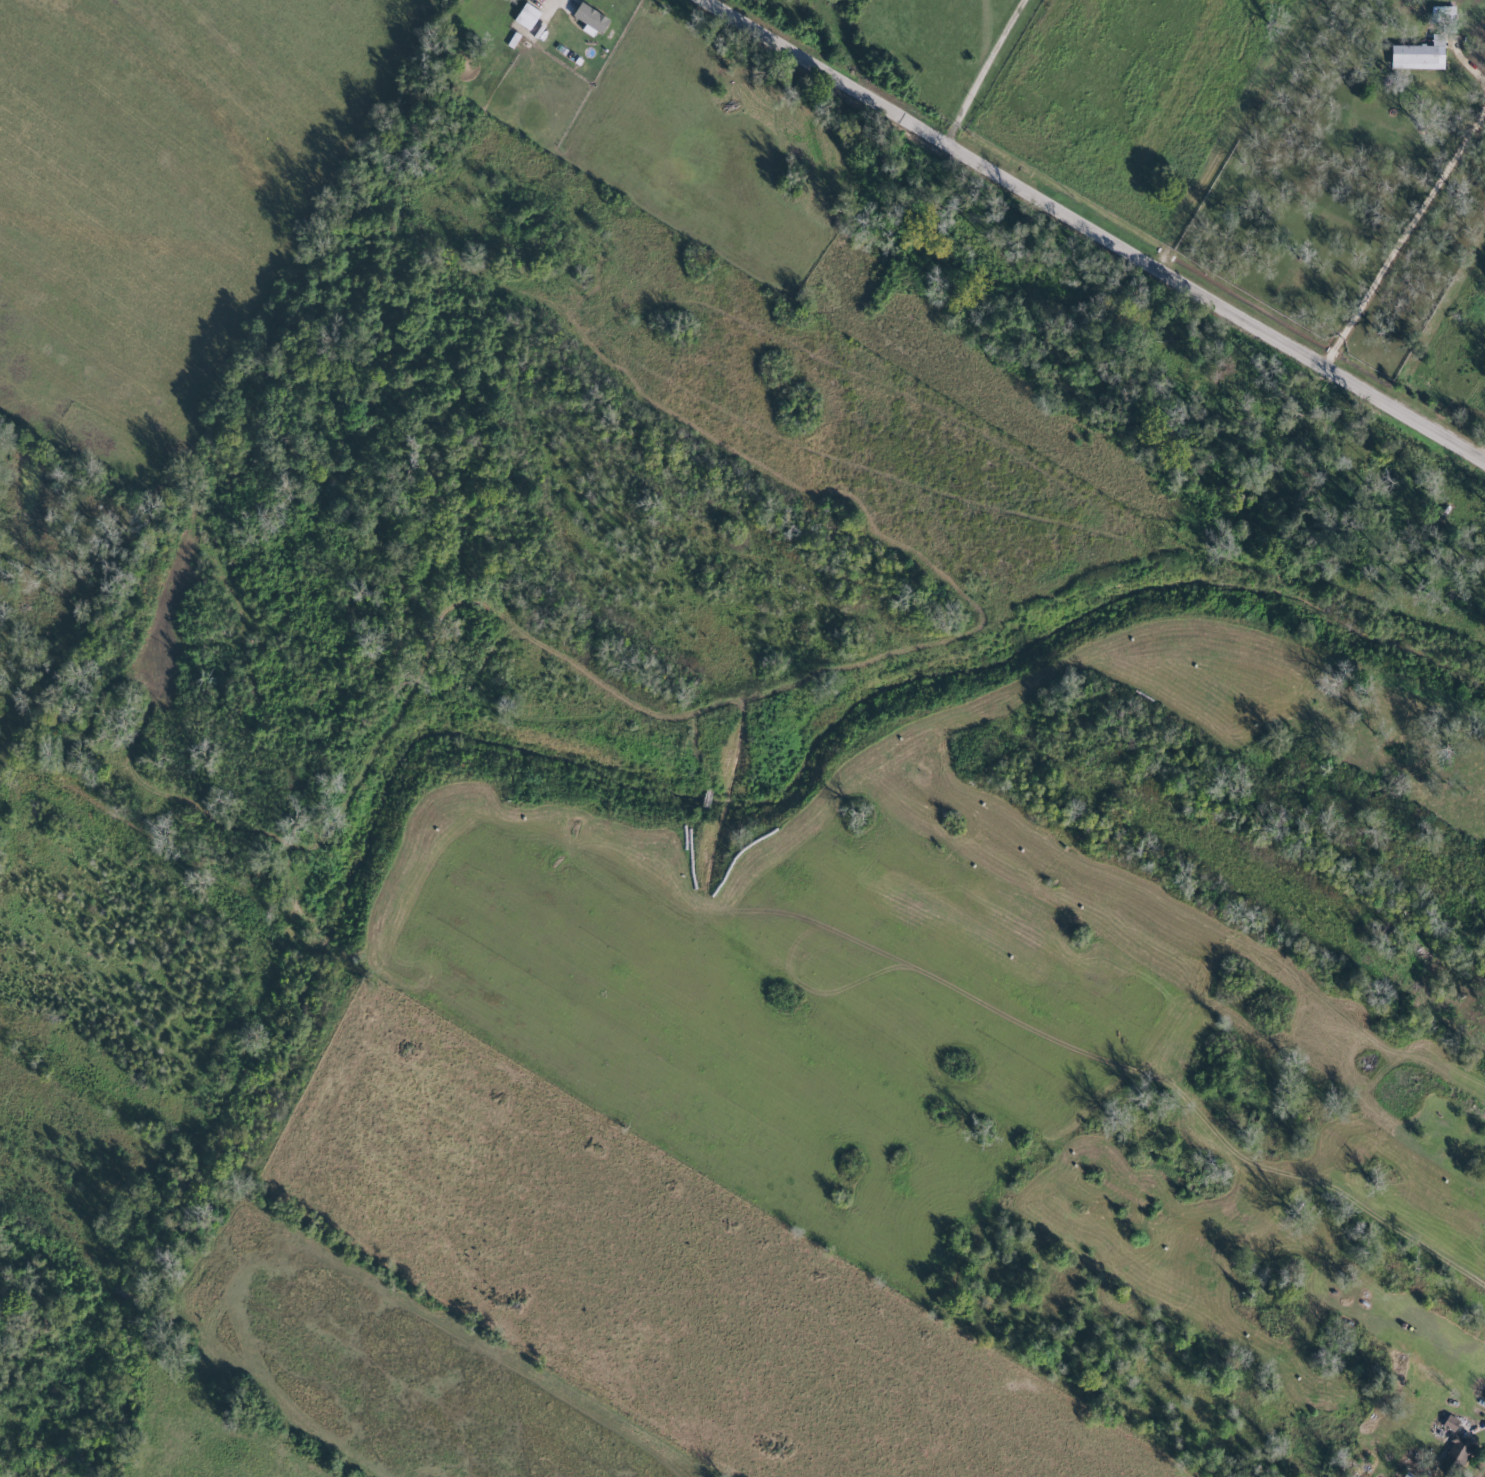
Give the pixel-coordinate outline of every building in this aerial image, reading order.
[(597,30),(603,34),(612,19),(582,1),(573,16),(586,24),(583,30),(593,36),(597,30)] [(541,11),(525,2),(515,22),(515,23),(512,28),(528,37),(541,11)] [(1394,45),(1394,68),(1445,69),(1446,33),(1433,33),(1433,45),(1394,45)] [(1443,1426),(1454,1432),(1461,1421),(1449,1414),(1443,1426)] [(1445,1458),(1465,1467),(1475,1443),(1455,1435),(1445,1458)]
